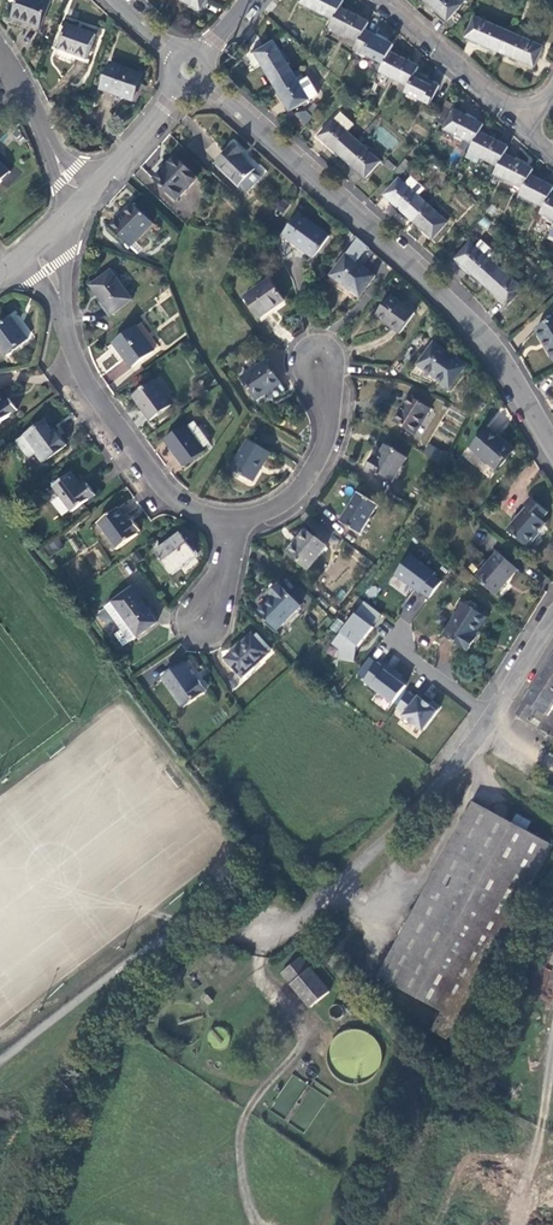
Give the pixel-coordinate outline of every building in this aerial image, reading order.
[(46,0),(19,0),(13,20),(41,30),(51,2),(46,0)] [(202,11),(207,0),(179,0),(202,11)] [(344,0),(301,0),(300,2),(334,19),(340,8),(344,0)] [(424,0),(448,21),(462,5),(456,0),(425,0),(424,0)] [(334,19),(330,28),(359,42),(365,31),(369,22),(340,8),(334,19)] [(467,38),(501,53),(510,33),(475,18),(467,38)] [(96,35),(68,25),(59,51),(86,61),(96,35)] [(394,45),(365,31),(359,42),(355,50),(384,65),(390,53),(394,45)] [(510,33),(501,53),(535,68),(544,48),(510,33)] [(256,53),(274,84),(292,73),(274,43),(256,53)] [(419,67),(390,53),(384,65),(381,72),(408,88),(416,73),(419,67)] [(142,76),(110,65),(102,90),(116,96),(133,102),(139,84),(142,76)] [(292,73),(274,84),(289,110),(308,99),(292,73)] [(440,86),(416,73),(408,88),(405,94),(430,107),(440,86)] [(441,126),(453,105),(447,101),(434,122),(441,126)] [(309,113),(314,118),(321,109),(316,104),(309,113)] [(303,125),(312,117),(303,107),(294,115),(303,125)] [(479,132),(483,125),(454,110),(445,130),(473,144),(479,132)] [(319,137),(343,158),(357,141),(348,133),(354,125),(341,113),(334,120),(319,137)] [(508,148),(479,132),(473,144),(469,152),(499,166),(505,155),(508,148)] [(357,141),(343,158),(365,177),(380,161),(357,141)] [(236,143),(217,162),(240,185),(241,186),(245,181),(252,188),(263,177),(256,170),(241,156),(244,152),(236,143)] [(533,169),(505,155),(499,166),(495,174),(524,188),(530,176),(533,169)] [(176,156),(154,179),(177,200),(198,178),(176,156)] [(395,167),(388,161),(385,165),(392,171),(395,167)] [(403,163),(396,170),(401,174),(407,167),(403,163)] [(8,172),(0,164),(0,182),(8,172)] [(552,190),(552,188),(530,176),(524,188),(520,195),(545,207),(551,194),(552,190)] [(385,195),(414,221),(428,205),(418,197),(425,189),(412,177),(405,185),(399,179),(385,195)] [(245,181),(241,186),(247,192),(252,188),(245,181)] [(542,213),(552,219),(552,195),(551,194),(545,207),(542,213)] [(133,204),(111,228),(131,247),(153,223),(133,204)] [(428,205),(414,221),(433,239),(448,223),(428,205)] [(329,236),(299,214),(284,236),(314,258),(329,236)] [(457,259),(486,284),(499,269),(489,260),(495,253),(482,241),(476,248),(471,243),(457,259)] [(375,276),(346,254),(328,281),(358,302),(375,276)] [(499,269),(486,284),(509,305),(522,290),(499,269)] [(111,271),(91,285),(113,315),(132,300),(111,271)] [(270,280),(245,297),(260,318),(284,300),(270,280)] [(414,313),(391,295),(376,315),(400,333),(414,313)] [(0,326),(0,347),(7,356),(28,339),(11,317),(0,326)] [(536,328),(552,358),(552,319),(536,328)] [(137,327),(109,348),(119,362),(124,359),(132,367),(154,350),(137,327)] [(466,366),(434,343),(419,364),(450,386),(466,366)] [(267,361),(242,378),(257,400),(281,383),(267,361)] [(154,381),(134,396),(152,420),(171,405),(154,381)] [(19,409),(11,399),(5,403),(0,395),(0,423),(19,409)] [(415,434),(430,408),(409,396),(394,422),(415,434)] [(24,436),(44,463),(67,445),(56,430),(53,432),(44,420),(24,436)] [(194,421),(187,427),(204,449),(211,444),(194,421)] [(185,425),(165,439),(185,466),(205,451),(204,449),(187,427),(185,425)] [(514,450),(487,428),(471,447),(498,469),(514,450)] [(270,453),(249,440),(231,469),(254,482),(270,453)] [(392,483),(407,457),(387,445),(378,459),(373,456),(367,468),(392,483)] [(429,445),(424,454),(442,464),(447,455),(429,445)] [(71,472),(54,486),(72,511),(95,494),(88,484),(83,487),(71,472)] [(359,493),(341,522),(360,533),(378,505),(359,493)] [(508,531),(526,547),(547,523),(542,519),(547,511),(530,497),(524,505),(527,508),(508,531)] [(98,523),(117,549),(139,535),(137,533),(140,530),(133,520),(130,522),(119,508),(98,523)] [(307,530),(289,553),(308,568),(327,546),(307,530)] [(156,551),(172,573),(189,560),(188,558),(195,553),(181,534),(156,551)] [(58,537),(50,543),(55,551),(64,545),(58,537)] [(355,550),(350,556),(366,567),(370,561),(355,550)] [(138,563),(144,559),(139,551),(132,555),(138,563)] [(392,574),(427,600),(443,578),(407,553),(392,574)] [(516,568),(498,553),(477,579),(495,594),(516,568)] [(335,578),(345,569),(340,564),(330,572),(335,578)] [(276,632),(301,606),(279,583),(270,592),(274,596),(258,613),(276,632)] [(106,607),(130,642),(157,622),(132,588),(106,607)] [(335,654),(347,663),(382,614),(361,600),(330,644),(338,649),(335,654)] [(484,617),(463,604),(443,635),(468,650),(476,638),(473,637),(484,617)] [(335,618),(330,629),(337,633),(342,622),(335,618)] [(252,634),(226,658),(243,677),(269,653),(252,634)] [(523,700),(531,706),(541,712),(552,693),(552,650),(523,700)] [(354,678),(393,702),(406,682),(367,658),(354,678)] [(185,662),(164,678),(183,707),(208,690),(200,680),(198,681),(185,662)] [(391,714),(423,733),(439,708),(408,688),(391,714)] [(517,707),(526,714),(531,706),(523,700),(517,707)] [(517,707),(512,713),(523,720),(526,714),(517,707)] [(510,822),(471,801),(374,976),(438,1011),(429,1029),(444,1037),(550,844),(524,829),(528,821),(514,813),(510,822)] [(330,994),(301,960),(285,975),(311,1009),(330,994)] [(215,1003),(209,998),(205,1002),(210,1008),(215,1003)]
